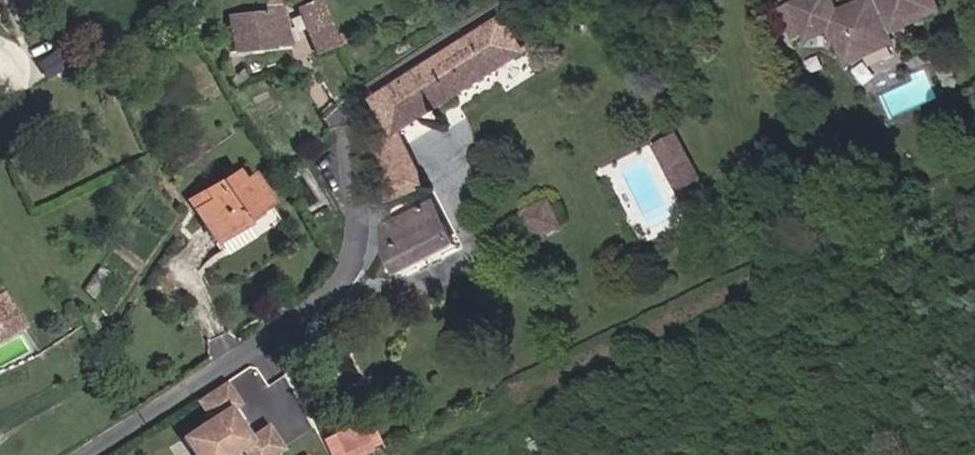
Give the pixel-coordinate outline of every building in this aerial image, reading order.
[(325,13),(319,0),(305,0),(297,4),(306,24),(325,13)] [(834,15),(827,0),(805,0),(791,7),(804,35),(806,38),(829,27),(838,46),(852,40),(859,55),(888,42),(884,32),(900,25),(899,22),(916,14),(917,16),(933,9),(929,0),(867,0),(834,15)] [(264,15),(231,17),(234,52),(291,48),(287,5),(264,7),(264,15)] [(804,35),(791,7),(777,13),(791,41),(804,35)] [(527,44),(508,12),(389,84),(368,108),(373,138),(393,126),(527,44)] [(334,33),(325,13),(306,24),(315,44),(334,33)] [(846,62),(859,55),(852,40),(838,46),(846,62)] [(423,180),(393,126),(373,138),(379,178),(391,200),(423,180)] [(713,191),(687,149),(668,161),(693,203),(713,191)] [(240,180),(198,211),(226,250),(255,230),(252,226),(276,210),(256,183),(246,190),(240,180)] [(559,222),(547,199),(527,210),(540,233),(559,222)] [(385,228),(388,254),(402,276),(457,244),(433,204),(385,228)] [(21,323),(4,295),(0,296),(0,336),(21,323)] [(243,447),(248,454),(274,454),(282,450),(268,429),(249,441),(229,411),(239,405),(226,384),(200,400),(213,420),(184,439),(195,454),(230,454),(243,447)] [(349,414),(338,421),(342,428),(353,420),(349,414)] [(322,437),(331,454),(363,454),(373,451),(360,420),(322,437)]
